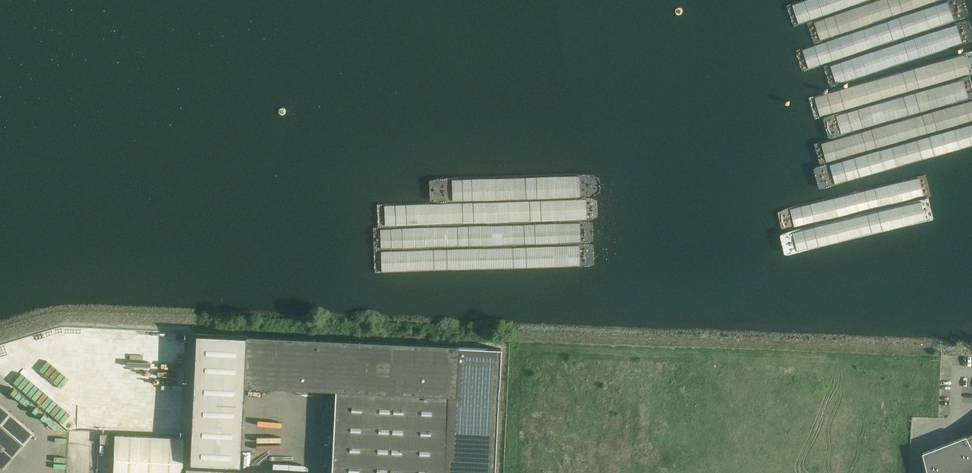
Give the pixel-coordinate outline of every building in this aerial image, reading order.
[(189,463),(238,465),(242,386),(335,390),(331,472),(444,472),(444,467),(455,467),(456,457),(445,457),(446,427),(457,427),(458,417),(447,417),(448,396),(455,396),(457,360),(500,362),(500,348),(458,346),(195,334),(189,463)] [(2,468),(34,432),(0,403),(0,467),(2,468)] [(183,445),(183,438),(114,435),(113,472),(181,472),(183,445)] [(923,452),(928,472),(971,472),(971,451),(965,437),(967,436),(967,435),(923,452)]
